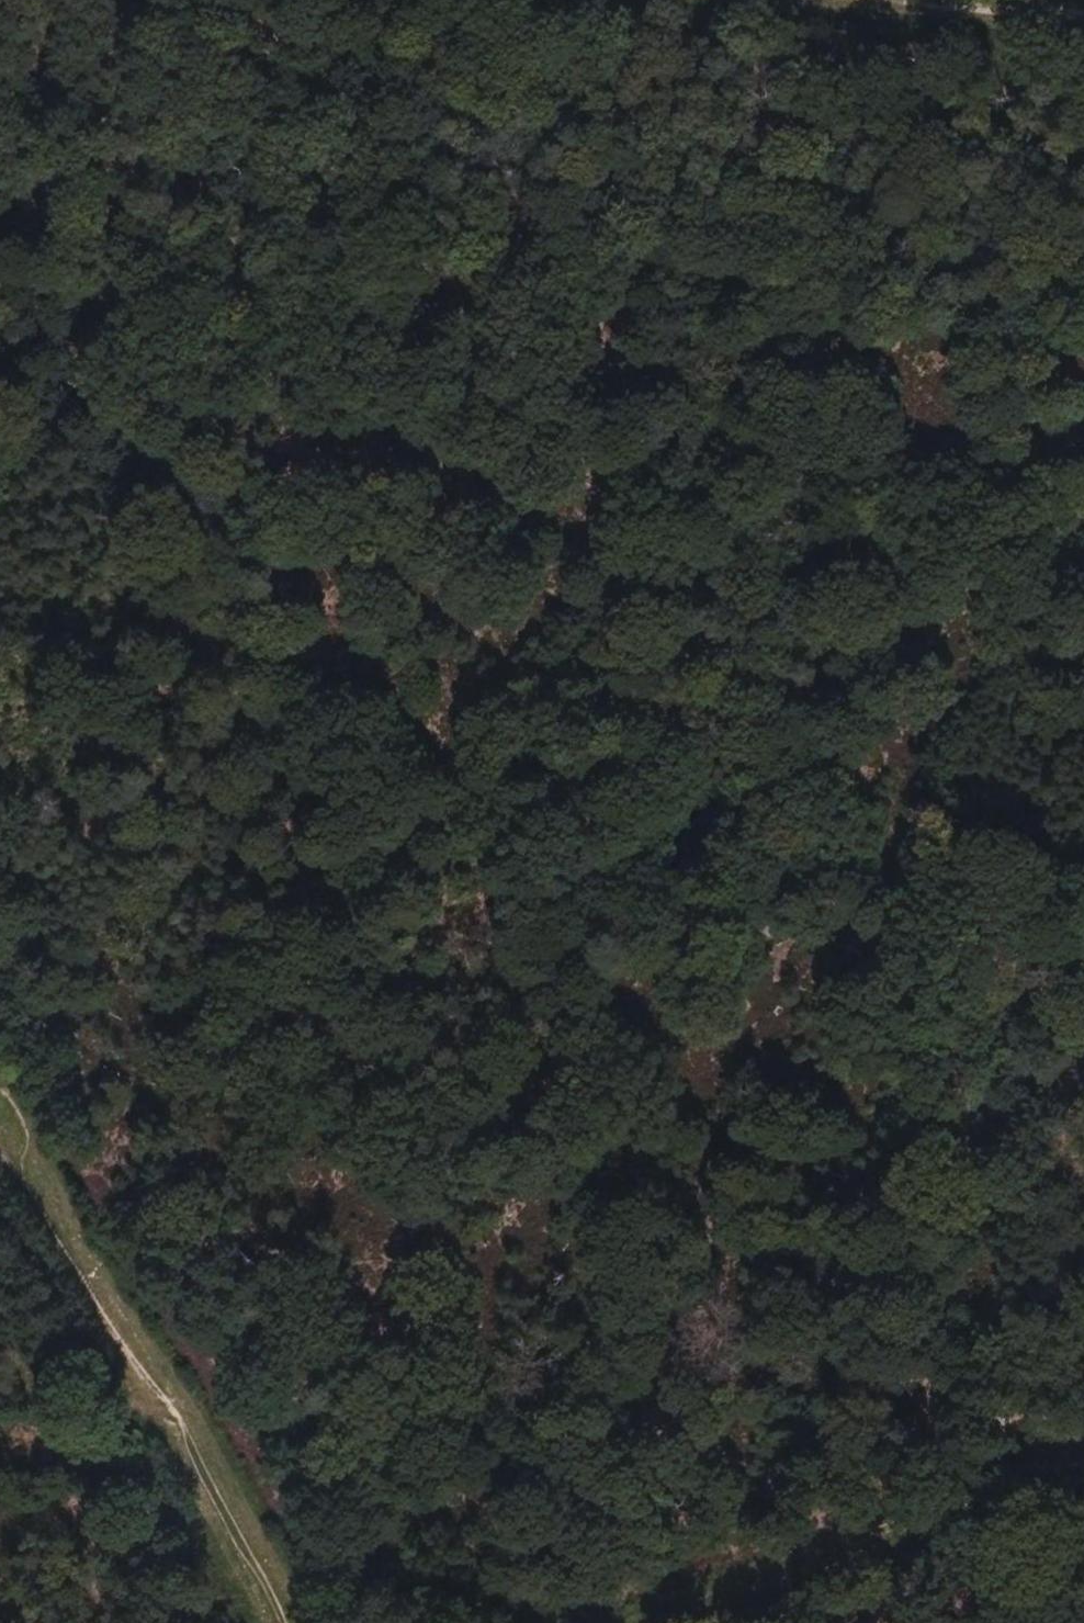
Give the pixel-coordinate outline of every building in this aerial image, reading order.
[(323,565),(300,570),(309,611),(332,606),(323,565)]
